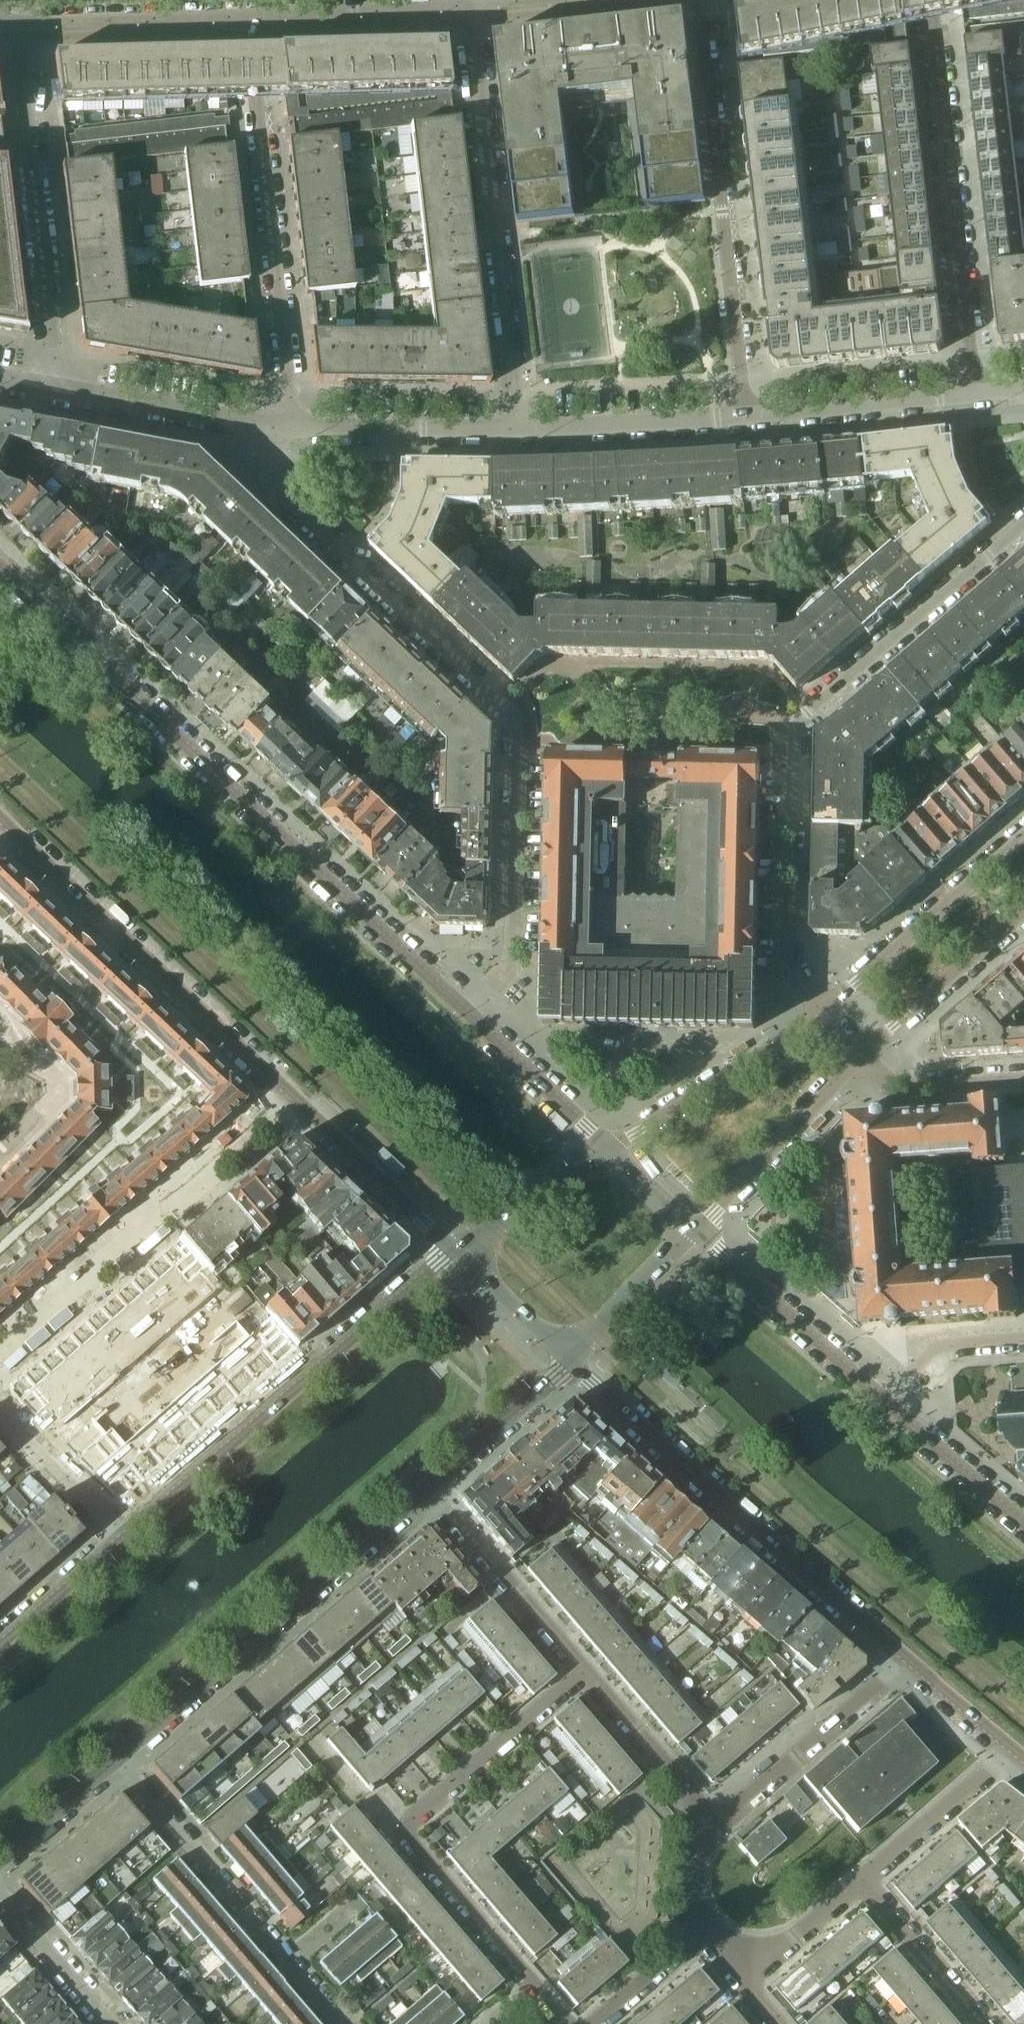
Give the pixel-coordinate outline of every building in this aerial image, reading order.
[(737,12),(741,40),(736,41),(738,56),(763,53),(764,58),(887,44),(885,27),(892,25),(894,41),(907,39),(905,23),(936,16),(962,11),(964,22),(1023,15),(1023,0),(786,0),(737,10),(737,12)] [(496,38),(496,40),(501,84),(502,84),(503,92),(518,224),(575,217),(562,105),(636,97),(649,209),(706,202),(690,71),(689,62),(690,62),(685,16),(496,38)] [(964,29),(966,40),(1003,35),(1003,36),(1023,34),(1023,22),(964,29)] [(1003,35),(966,40),(964,40),(967,63),(1003,59),(1005,58),(1003,36),(1003,35)] [(252,49),(219,50),(185,51),(180,51),(165,52),(159,52),(144,52),(139,52),(124,53),(119,53),(103,53),(98,54),(83,54),(78,54),(54,55),(57,83),(59,101),(225,96),(256,95),(283,95),(285,112),(298,110),(296,94),(304,94),(306,109),(306,113),(435,98),(435,94),(449,92),(449,90),(447,73),(444,46),(444,44),(252,49)] [(912,69),(909,46),(871,51),(873,74),(875,74),(912,69)] [(1003,59),(967,63),(968,74),(969,80),(969,84),(1006,80),(1003,59)] [(786,83),(784,61),(738,66),(741,88),(786,83)] [(912,69),(875,74),(878,95),(914,91),(913,81),(912,74),(912,69)] [(924,118),(936,118),(934,78),(923,78),(924,118)] [(1006,80),(969,84),(971,94),(971,101),(972,104),(1008,100),(1006,80)] [(789,103),(786,83),(741,88),(743,109),(789,103)] [(848,86),(840,87),(842,99),(850,98),(848,86)] [(914,91),(878,95),(880,115),(917,111),(915,101),(915,94),(914,91)] [(850,98),(842,99),(843,111),(851,110),(850,98)] [(1008,100),(972,104),(973,114),(974,121),(974,124),(1010,120),(1008,100)] [(453,121),(450,101),(307,117),(290,119),(293,139),(336,135),(409,127),(409,126),(453,121)] [(789,103),(743,109),(743,112),(745,124),(746,131),(747,140),(748,153),(749,159),(750,168),(751,181),(752,188),(753,196),(755,209),(755,216),(756,225),(758,237),(759,244),(760,253),(761,265),(762,272),(763,281),(764,292),(767,295),(768,309),(770,322),(767,322),(772,363),(779,369),(790,368),(789,360),(800,359),(801,366),(804,366),(803,359),(814,358),(814,365),(845,362),(851,361),(860,360),(859,353),(870,352),(871,359),(888,357),(901,356),(908,355),(917,354),(916,347),(927,346),(927,353),(929,353),(936,352),(938,352),(944,345),(939,302),(936,302),(935,293),(938,293),(934,260),(897,264),(898,267),(817,277),(816,272),(810,273),(791,104),(791,103),(789,103)] [(917,111),(880,115),(883,135),(919,131),(918,121),(917,114),(917,111)] [(226,147),(224,127),(228,127),(227,118),(214,119),(213,115),(73,131),(73,135),(63,136),(67,166),(110,161),(183,153),(226,147)] [(835,115),(827,116),(829,128),(837,127),(835,115)] [(852,118),(844,119),(845,131),(854,130),(852,118)] [(479,299),(461,141),(458,120),(457,120),(453,121),(409,126),(409,127),(430,304),(479,299)] [(1010,120),(974,124),(975,134),(976,141),(976,145),(1013,141),(1010,120)] [(837,127),(829,128),(830,140),(838,139),(837,127)] [(26,338),(22,303),(20,303),(0,129),(0,334),(26,338)] [(919,131),(883,135),(885,155),(921,151),(920,141),(919,134),(919,131)] [(345,210),(336,135),(293,139),(288,140),(287,140),(296,216),(345,210)] [(1013,141),(976,145),(978,155),(978,161),(979,165),(1015,161),(1013,141)] [(247,281),(232,152),(232,146),(226,147),(183,153),(199,287),(247,281)] [(855,147),(847,147),(849,160),(857,159),(855,147)] [(921,151),(885,155),(887,176),(924,172),(922,162),(922,155),(921,151)] [(840,156),(832,157),(833,169),(841,168),(840,156)] [(127,306),(110,161),(67,166),(61,166),(78,311),(127,306)] [(1015,161),(979,165),(980,175),(981,182),(981,185),(1017,181),(1015,161)] [(858,167),(850,168),(851,180),(859,179),(858,167)] [(924,172),(887,176),(890,196),(926,192),(925,182),(924,175),(924,172)] [(859,179),(851,180),(852,192),(861,191),(859,179)] [(1017,181),(981,185),(982,195),(983,202),(983,205),(1020,201),(1017,181)] [(842,184),(805,189),(807,201),(844,197),(842,184)] [(926,192),(890,196),(892,217),(928,213),(927,202),(926,195),(926,192)] [(845,200),(837,201),(838,213),(846,212),(845,200)] [(1020,201),(983,205),(985,215),(985,222),(986,226),(1022,221),(1020,201)] [(862,208),(854,209),(856,221),(864,220),(862,208)] [(354,289),(345,210),(296,216),(305,294),(311,294),(354,289)] [(928,213),(892,217),(894,237),(931,233),(929,222),(929,215),(928,213)] [(864,220),(856,221),(857,233),(865,232),(864,220)] [(986,226),(987,236),(988,242),(988,246),(1023,242),(1023,240),(1022,221),(986,226)] [(848,229),(840,230),(842,242),(850,241),(848,229)] [(931,233),(894,237),(897,258),(932,254),(932,255),(933,255),(932,243),(931,236),(931,233)] [(850,241),(842,242),(843,254),(851,253),(850,241)] [(988,246),(989,256),(990,263),(991,267),(1023,263),(1023,242),(988,246)] [(837,243),(813,245),(815,259),(838,256),(838,254),(837,243)] [(867,249),(859,250),(861,262),(869,261),(867,249)] [(990,267),(999,342),(1002,344),(1023,342),(1023,263),(991,267),(990,267)] [(488,384),(479,303),(479,299),(430,304),(434,334),(310,333),(315,382),(488,384)] [(253,328),(127,306),(78,311),(82,348),(259,378),(253,328)] [(14,441),(37,446),(41,422),(0,415),(0,472),(14,441)] [(63,426),(41,422),(37,446),(36,450),(48,452),(47,456),(57,458),(63,426)] [(63,426),(57,458),(57,461),(68,463),(68,467),(78,468),(84,430),(63,426)] [(103,434),(84,430),(78,468),(77,472),(87,474),(87,476),(94,478),(103,434)] [(956,465),(952,431),(860,442),(864,482),(911,477),(920,498),(962,480),(956,465)] [(184,501),(217,466),(203,453),(103,434),(94,478),(94,481),(174,496),(184,501)] [(860,442),(839,444),(845,491),(865,489),(864,482),(860,442)] [(839,444),(819,445),(825,494),(845,491),(839,444)] [(825,495),(825,494),(819,445),(778,449),(783,499),(825,495)] [(783,499),(778,449),(758,450),(763,500),(783,499)] [(763,500),(758,450),(738,452),(744,502),(763,500)] [(738,452),(719,453),(724,505),(744,504),(744,502),(738,452)] [(724,505),(719,453),(698,455),(702,506),(724,505)] [(702,506),(698,455),(678,456),(682,508),(702,506)] [(678,456),(617,459),(620,511),(664,509),(682,508),(678,456)] [(617,459),(596,460),(599,512),(620,511),(617,459)] [(596,460),(576,461),(577,513),(599,512),(596,460)] [(557,461),(536,462),(537,514),(558,513),(557,461)] [(577,513),(576,461),(557,461),(558,513),(577,513)] [(536,462),(517,463),(518,515),(537,514),(536,462)] [(493,464),(404,463),(404,495),(396,515),(393,522),(371,546),(436,607),(464,578),(432,547),(449,505),(494,505),(493,464)] [(517,463),(493,464),(494,505),(495,516),(518,515),(517,463)] [(304,548),(290,535),(217,466),(184,501),(271,583),(304,548)] [(24,531),(50,504),(53,501),(47,495),(44,498),(36,491),(48,476),(41,471),(27,488),(29,490),(6,514),(24,531)] [(6,514),(29,490),(27,488),(14,486),(0,473),(0,508),(6,514)] [(992,522),(970,497),(962,480),(920,498),(930,521),(896,550),(922,581),(992,522)] [(779,500),(770,501),(772,525),(788,525),(788,516),(780,516),(779,500)] [(867,515),(866,501),(856,503),(857,516),(867,515)] [(848,517),(846,503),(836,504),(837,518),(848,517)] [(63,515),(50,504),(24,531),(44,550),(73,520),(66,513),(63,515)] [(104,513),(96,504),(89,511),(97,520),(104,513)] [(727,550),(724,518),(724,509),(709,510),(712,551),(727,550)] [(124,523),(110,510),(103,517),(117,530),(124,523)] [(77,516),(73,520),(44,550),(59,564),(92,529),(77,516)] [(594,557),(592,516),(578,516),(578,524),(569,525),(569,538),(579,538),(580,558),(594,557)] [(746,529),(745,516),(735,516),(736,530),(746,529)] [(707,532),(706,518),(696,519),(696,532),(707,532)] [(686,533),(685,519),(675,520),(676,533),(686,533)] [(123,526),(132,535),(138,529),(128,520),(123,526)] [(656,535),(655,521),(644,522),(645,535),(656,535)] [(624,536),(624,523),(614,523),(614,537),(624,536)] [(559,539),(558,525),(548,526),(549,540),(559,539)] [(527,540),(527,527),(508,527),(508,541),(527,540)] [(92,529),(59,564),(73,578),(106,543),(92,529)] [(200,560),(203,562),(219,544),(211,536),(194,553),(200,560)] [(111,538),(106,543),(73,578),(88,592),(126,551),(111,538)] [(868,549),(859,538),(852,545),(860,555),(868,549)] [(797,690),(865,631),(922,581),(896,550),(891,544),(795,628),(787,630),(778,630),(779,611),(538,606),(537,624),(523,624),(469,573),(464,578),(436,607),(511,679),(519,679),(539,658),(544,658),(547,654),(767,659),(770,663),(775,663),(797,690)] [(177,545),(167,555),(173,560),(182,549),(177,545)] [(346,588),(304,548),(271,583),(270,585),(311,625),(313,623),(346,588)] [(126,551),(88,592),(102,605),(140,565),(126,551)] [(191,551),(186,557),(195,566),(200,560),(194,553),(191,551)] [(1014,565),(1023,577),(1023,556),(1014,565)] [(601,595),(601,562),(588,562),(587,595),(601,595)] [(841,572),(832,562),(824,569),(833,579),(841,572)] [(715,598),(716,565),(702,564),(701,598),(715,598)] [(117,619),(155,579),(140,565),(102,605),(117,619)] [(1014,565),(1000,577),(1023,605),(1023,577),(1014,565)] [(825,586),(816,575),(809,582),(818,592),(825,586)] [(523,589),(509,576),(500,586),(514,599),(523,589)] [(155,579),(117,619),(131,633),(166,597),(170,593),(162,586),(164,584),(157,577),(155,579)] [(237,594),(246,603),(263,585),(254,577),(237,594)] [(1000,577),(972,601),(1001,634),(1023,615),(1023,605),(1000,577)] [(582,595),(582,582),(572,581),(572,595),(582,595)] [(641,596),(641,583),(631,583),(631,596),(641,596)] [(659,597),(659,583),(649,583),(649,597),(659,597)] [(244,602),(227,584),(214,597),(227,610),(224,612),(229,617),(244,602)] [(697,598),(697,584),(687,584),(687,598),(697,598)] [(738,598),(738,585),(728,585),(728,598),(738,598)] [(759,599),(760,585),(749,585),(749,598),(759,599)] [(788,599),(789,586),(779,586),(778,599),(788,599)] [(346,588),(313,623),(326,635),(321,640),(336,654),(342,648),(373,614),(346,588)] [(166,597),(131,633),(146,647),(180,610),(184,607),(177,601),(174,604),(166,597)] [(1001,634),(972,601),(944,625),(973,659),(1001,634)] [(260,617),(250,608),(245,614),(255,624),(260,617)] [(180,610),(146,647),(160,660),(198,620),(192,614),(188,618),(180,610)] [(369,674),(401,640),(393,633),(395,631),(389,626),(383,620),(381,622),(373,614),(342,648),(349,655),(346,657),(358,669),(361,667),(369,674)] [(198,620),(160,660),(174,674),(209,638),(213,634),(207,628),(209,626),(201,618),(198,620)] [(285,641),(266,623),(261,629),(279,647),(280,650),(285,655),(292,648),(285,641)] [(969,663),(973,659),(944,625),(902,662),(934,698),(963,673),(960,670),(961,669),(966,675),(963,678),(971,687),(979,681),(971,671),(974,668),(969,663)] [(209,638),(174,674),(191,690),(224,655),(218,649),(219,648),(209,638)] [(401,640),(369,674),(376,681),(374,684),(379,689),(414,653),(416,651),(410,646),(409,648),(401,640)] [(414,653),(379,689),(385,694),(388,691),(396,699),(428,666),(420,659),(422,657),(416,651),(414,653)] [(225,654),(224,655),(191,690),(207,705),(240,670),(234,665),(235,663),(225,654)] [(302,657),(294,666),(300,672),(309,663),(302,657)] [(934,698),(902,662),(889,673),(920,710),(934,698)] [(309,664),(294,679),(299,683),(306,676),(318,687),(315,691),(332,707),(338,701),(343,696),(325,679),(309,664)] [(428,666),(396,699),(393,702),(406,715),(441,678),(428,666)] [(240,670),(207,705),(224,721),(256,686),(251,680),(252,679),(241,669),(240,670)] [(921,711),(920,710),(889,673),(859,699),(891,737),(921,711)] [(441,678),(406,715),(419,727),(454,691),(441,678)] [(256,686),(224,721),(240,736),(267,707),(273,701),(267,695),(268,694),(258,684),(256,686)] [(315,691),(305,701),(339,733),(355,716),(339,702),(338,701),(332,707),(315,691)] [(454,691),(419,727),(432,740),(439,733),(468,704),(454,691)] [(365,706),(352,693),(346,699),(359,711),(365,706)] [(355,716),(355,717),(359,712),(343,697),(339,702),(355,716)] [(891,737),(859,699),(816,736),(866,760),(891,737)] [(439,733),(450,743),(492,727),(468,704),(439,733)] [(283,723),(267,707),(240,736),(256,751),(283,723)] [(385,714),(375,724),(387,735),(397,725),(386,715),(385,714)] [(283,723),(256,751),(273,768),(300,739),(283,723)] [(394,743),(376,726),(367,735),(385,752),(394,743)] [(492,727),(450,743),(450,755),(494,757),(494,729),(492,727)] [(1022,727),(1004,742),(1023,765),(1023,729),(1022,727)] [(866,760),(816,736),(816,765),(866,767),(866,760)] [(300,739),(273,768),(291,784),(317,756),(300,739)] [(1004,742),(988,755),(1023,796),(1023,795),(1023,765),(1004,742)] [(321,752),(317,756),(291,784),(307,800),(337,767),(321,752)] [(1023,796),(988,755),(986,753),(970,767),(973,771),(1007,810),(1023,796)] [(546,923),(543,1025),(635,1027),(663,1027),(754,1029),(760,769),(760,759),(693,757),(681,757),(681,758),(680,791),(680,815),(678,902),(625,901),(627,814),(627,791),(638,791),(638,789),(638,769),(669,770),(669,757),(628,756),(622,756),(549,754),(549,764),(546,923)] [(494,757),(450,755),(443,755),(442,774),(493,776),(494,757)] [(886,777),(890,767),(883,764),(879,774),(886,777)] [(865,806),(866,767),(816,765),(815,805),(865,806)] [(355,784),(337,767),(307,800),(324,816),(355,784)] [(1007,810),(973,771),(958,784),(992,823),(1007,810)] [(493,776),(442,774),(442,793),(493,794),(493,776)] [(939,794),(942,798),(976,837),(992,823),(958,784),(954,780),(939,794)] [(358,781),(355,784),(324,816),(341,832),(374,797),(358,781)] [(493,794),(442,793),(442,811),(465,811),(492,812),(493,794)] [(374,797),(341,832),(358,848),(392,813),(374,797)] [(942,798),(926,811),(961,850),(976,837),(942,798)] [(865,806),(815,805),(814,826),(865,827),(865,806)] [(906,823),(907,825),(943,865),(961,850),(926,811),(923,808),(906,823)] [(465,811),(464,860),(468,860),(468,864),(491,864),(492,812),(465,811)] [(392,813),(358,848),(375,864),(408,829),(392,813)] [(892,838),(894,840),(928,878),(943,865),(907,825),(892,838)] [(843,887),(861,869),(878,852),(892,838),(884,828),(865,827),(814,826),(813,887),(843,887)] [(408,829),(375,864),(389,877),(424,841),(410,827),(408,829)] [(928,878),(894,840),(892,838),(878,852),(913,892),(928,878)] [(424,841),(389,877),(404,892),(435,859),(440,855),(424,841)] [(913,892),(878,852),(861,869),(895,907),(913,892)] [(435,859),(404,892),(420,907),(446,879),(448,877),(444,872),(446,870),(435,859)] [(2,862),(0,865),(0,898),(2,900),(21,880),(2,862)] [(491,864),(468,864),(467,888),(466,927),(484,927),(490,922),(491,864)] [(895,907),(861,869),(843,887),(875,924),(895,907)] [(446,879),(420,907),(440,926),(466,927),(467,888),(456,888),(446,879)] [(58,916),(39,898),(21,880),(2,900),(39,936),(58,916)] [(829,935),(830,900),(843,887),(813,887),(812,930),(817,934),(829,935)] [(875,924),(843,887),(830,900),(829,935),(861,935),(862,935),(863,935),(875,924)] [(96,951),(77,933),(58,916),(39,936),(77,971),(96,951)] [(24,934),(20,938),(29,947),(33,943),(24,934)] [(33,943),(29,947),(38,956),(42,951),(33,943)] [(133,986),(115,969),(96,951),(77,971),(114,1006),(133,986)] [(1003,971),(1023,996),(1023,964),(1019,958),(1003,971)] [(62,969),(57,974),(66,983),(71,978),(62,969)] [(5,979),(0,984),(0,1001),(22,1024),(45,1001),(37,992),(34,995),(22,983),(25,980),(14,970),(5,979)] [(1003,971),(988,984),(1023,1026),(1023,996),(1003,971)] [(71,978),(66,983),(75,991),(80,987),(71,978)] [(988,984),(973,998),(1004,1034),(1023,1033),(1023,1026),(988,984)] [(171,1022),(151,1004),(133,986),(114,1006),(151,1042),(171,1022)] [(45,1001),(22,1024),(18,1028),(40,1050),(44,1046),(67,1023),(71,1019),(49,997),(45,1001)] [(1005,1054),(1004,1034),(973,998),(940,1026),(942,1052),(942,1053),(943,1054),(943,1055),(944,1055),(945,1056),(946,1057),(947,1057),(948,1058),(949,1058),(1005,1054)] [(100,1005),(95,1010),(104,1019),(109,1014),(100,1005)] [(109,1014),(104,1019),(113,1027),(118,1022),(109,1014)] [(208,1058),(189,1039),(171,1022),(151,1042),(189,1078),(208,1058)] [(67,1023),(44,1046),(75,1077),(89,1063),(99,1054),(89,1045),(86,1048),(75,1037),(79,1034),(67,1023)] [(1023,1033),(1004,1034),(1005,1054),(1023,1052),(1023,1033)] [(137,1041),(132,1046),(142,1054),(146,1049),(137,1041)] [(146,1049),(142,1054),(151,1063),(155,1058),(146,1049)] [(227,1076),(208,1058),(189,1078),(208,1096),(227,1076)] [(110,1113),(110,1069),(94,1069),(89,1063),(75,1077),(75,1103),(89,1117),(93,1113),(110,1113)] [(209,1132),(245,1101),(245,1093),(227,1076),(208,1096),(209,1097),(192,1112),(209,1132)] [(175,1077),(171,1082),(181,1091),(185,1086),(175,1077)] [(898,1274),(897,1264),(902,1263),(895,1173),(890,1174),(890,1163),(976,1157),(977,1164),(1004,1162),(1000,1102),(974,1104),(973,1103),(972,1105),(957,1106),(956,1104),(955,1106),(955,1107),(945,1108),(944,1105),(942,1107),(944,1108),(944,1115),(886,1119),(886,1113),(887,1111),(885,1110),(884,1111),(874,1112),(872,1111),(870,1112),(872,1114),(872,1116),(847,1118),(849,1147),(844,1148),(842,1147),(841,1148),(842,1149),(842,1151),(843,1166),(842,1167),(845,1168),(845,1177),(843,1179),(845,1180),(846,1179),(851,1178),(858,1265),(852,1265),(851,1264),(849,1266),(852,1267),(853,1276),(850,1278),(851,1278),(852,1295),(852,1296),(853,1298),(854,1296),(860,1296),(862,1325),(887,1323),(887,1326),(886,1327),(888,1329),(889,1327),(899,1326),(901,1328),(902,1326),(901,1325),(901,1318),(988,1312),(988,1320),(1016,1318),(1012,1265),(898,1274)] [(75,1103),(44,1134),(68,1158),(77,1149),(74,1146),(85,1135),(88,1138),(99,1127),(89,1117),(75,1103)] [(170,1132),(161,1140),(177,1159),(209,1132),(192,1112),(183,1119),(180,1116),(166,1128),(170,1132)] [(44,1134),(13,1166),(36,1190),(46,1180),(43,1177),(55,1165),(58,1168),(68,1158),(44,1134)] [(138,1159),(129,1167),(146,1187),(177,1159),(161,1140),(152,1147),(149,1143),(135,1155),(138,1159)] [(289,1142),(254,1172),(270,1191),(281,1182),(311,1156),(297,1142),(289,1142)] [(311,1156),(281,1182),(295,1198),(327,1171),(311,1156)] [(0,1179),(0,1215),(5,1220),(15,1211),(11,1207),(24,1196),(27,1199),(36,1190),(13,1166),(0,1179)] [(107,1186),(98,1194),(115,1214),(146,1187),(129,1167),(120,1174),(117,1170),(103,1182),(107,1186)] [(945,1175),(951,1262),(1023,1256),(1023,1169),(945,1175)] [(327,1171),(295,1198),(292,1201),(306,1218),(343,1186),(327,1171)] [(270,1191),(254,1172),(239,1185),(268,1219),(283,1206),(270,1191)] [(239,1185),(223,1199),(257,1239),(273,1225),(268,1219),(239,1185)] [(328,1228),(359,1201),(343,1186),(306,1218),(312,1225),(293,1242),(301,1250),(318,1236),(321,1240),(328,1234),(325,1230),(328,1227),(328,1228)] [(90,1200),(78,1211),(96,1231),(115,1214),(98,1194),(92,1188),(85,1194),(90,1200)] [(259,1241),(257,1239),(223,1199),(209,1212),(241,1249),(239,1251),(243,1256),(253,1247),(253,1246),(259,1241)] [(359,1201),(328,1228),(342,1244),(375,1216),(359,1201)] [(55,1230),(47,1238),(64,1258),(96,1231),(78,1211),(70,1218),(67,1214),(52,1226),(55,1230)] [(241,1249),(209,1212),(194,1224),(230,1266),(237,1260),(233,1256),(239,1251),(241,1249)] [(375,1216),(342,1244),(355,1260),(390,1230),(375,1216)] [(194,1224),(180,1237),(212,1274),(220,1267),(224,1271),(230,1266),(194,1224)] [(390,1230),(355,1260),(345,1268),(363,1289),(405,1253),(405,1245),(390,1230)] [(10,1384),(10,1393),(115,1498),(123,1498),(297,1347),(272,1318),(264,1309),(240,1281),(238,1279),(225,1290),(212,1274),(180,1237),(10,1384)] [(25,1257),(15,1265),(33,1285),(64,1258),(47,1238),(38,1245),(35,1241),(21,1253),(25,1257)] [(311,1243),(302,1250),(308,1257),(317,1250),(311,1243)] [(363,1289),(345,1268),(338,1260),(328,1268),(321,1260),(314,1266),(347,1303),(363,1289)] [(251,1269),(266,1285),(274,1278),(259,1262),(251,1269)] [(1,1313),(33,1285),(15,1265),(7,1272),(4,1268),(0,1272),(0,1312),(1,1313)] [(347,1303),(314,1266),(298,1280),(330,1317),(347,1303)] [(314,1332),(281,1294),(276,1299),(252,1271),(240,1281),(264,1309),(272,1318),(297,1347),(314,1332)] [(330,1317),(298,1280),(281,1294),(314,1332),(330,1317)] [(1012,1381),(1013,1395),(1002,1409),(994,1409),(995,1413),(1000,1413),(1002,1438),(997,1438),(997,1442),(1004,1441),(1018,1453),(1019,1467),(1015,1471),(1019,1475),(1020,1482),(1023,1485),(1023,1365),(1017,1365),(1017,1369),(1011,1369),(1011,1374),(1008,1378),(1012,1381)] [(565,1404),(552,1415),(585,1454),(593,1462),(575,1484),(590,1497),(592,1495),(614,1471),(629,1455),(573,1404),(565,1404)] [(521,1442),(535,1458),(551,1477),(559,1470),(575,1484),(593,1462),(585,1454),(552,1415),(521,1442)] [(551,1477),(535,1458),(521,1442),(507,1455),(537,1490),(541,1494),(548,1488),(554,1493),(560,1488),(551,1477)] [(56,1556),(82,1534),(71,1521),(72,1520),(63,1510),(62,1511),(51,1498),(22,1470),(3,1452),(0,1449),(0,1605),(56,1556)] [(507,1455),(477,1481),(503,1510),(507,1516),(515,1509),(520,1514),(527,1509),(534,1502),(528,1496),(537,1490),(507,1455)] [(629,1455),(614,1471),(592,1495),(613,1515),(619,1509),(626,1516),(657,1482),(629,1455)] [(503,1510),(477,1481),(462,1494),(461,1502),(477,1520),(479,1523),(483,1527),(503,1510)] [(657,1482),(626,1516),(621,1522),(604,1540),(619,1554),(636,1535),(673,1495),(657,1482)] [(673,1495),(636,1535),(619,1554),(634,1568),(651,1549),(688,1508),(673,1495)] [(559,1516),(552,1508),(544,1514),(534,1502),(527,1509),(544,1529),(559,1516)] [(688,1508),(651,1549),(667,1564),(704,1523),(688,1508)] [(503,1510),(483,1527),(510,1558),(529,1542),(507,1516),(503,1510)] [(704,1523),(667,1564),(683,1578),(720,1537),(718,1535),(717,1531),(711,1526),(707,1526),(704,1523)] [(413,1537),(436,1564),(449,1579),(464,1566),(432,1528),(424,1527),(413,1537)] [(587,1535),(577,1527),(573,1532),(583,1540),(587,1535)] [(449,1579),(436,1564),(413,1537),(398,1550),(430,1587),(438,1580),(442,1585),(435,1593),(450,1610),(465,1598),(449,1579)] [(720,1537),(683,1578),(700,1593),(705,1587),(736,1551),(720,1537)] [(602,1548),(592,1540),(588,1545),(597,1553),(602,1548)] [(556,1543),(526,1570),(536,1582),(567,1556),(556,1543)] [(611,1556),(602,1548),(597,1553),(607,1562),(611,1556)] [(398,1550),(383,1563),(428,1616),(435,1609),(422,1594),(430,1587),(398,1550)] [(744,1558),(736,1551),(705,1587),(712,1593),(715,1589),(724,1598),(752,1566),(752,1562),(747,1558),(744,1558)] [(567,1556),(536,1582),(547,1595),(578,1569),(567,1556)] [(627,1570),(617,1562),(613,1567),(622,1575),(627,1570)] [(368,1576),(400,1613),(408,1606),(422,1621),(428,1616),(383,1563),(368,1576)] [(480,1585),(464,1566),(449,1579),(457,1589),(465,1598),(480,1585)] [(752,1566),(724,1598),(721,1601),(728,1608),(731,1604),(741,1612),(769,1580),(769,1577),(764,1573),(761,1573),(753,1566),(752,1566)] [(578,1569),(547,1595),(558,1607),(589,1581),(578,1569)] [(636,1578),(627,1570),(622,1575),(632,1583),(636,1578)] [(395,1613),(366,1578),(350,1591),(380,1626),(395,1613)] [(674,1589),(662,1578),(655,1587),(667,1597),(674,1589)] [(769,1580),(741,1612),(737,1616),(745,1622),(748,1619),(758,1628),(786,1595),(786,1592),(781,1588),(778,1588),(769,1580)] [(589,1581),(558,1607),(569,1620),(599,1594),(589,1581)] [(651,1592),(642,1583),(637,1589),(647,1597),(651,1592)] [(380,1626),(350,1591),(335,1605),(365,1639),(380,1626)] [(661,1600),(651,1592),(647,1597),(656,1605),(661,1600)] [(599,1594),(569,1620),(579,1632),(610,1606),(599,1594)] [(795,1603),(786,1595),(758,1628),(755,1631),(762,1637),(765,1634),(774,1643),(803,1610),(803,1607),(798,1602),(795,1603)] [(459,1627),(470,1640),(500,1614),(489,1601),(459,1627)] [(365,1639),(335,1605),(320,1618),(350,1652),(365,1639)] [(676,1614),(667,1605),(662,1610),(671,1618),(676,1614)] [(610,1606),(579,1632),(590,1645),(621,1619),(610,1606)] [(683,1611),(699,1626),(704,1621),(687,1606),(683,1611)] [(787,1663),(820,1625),(803,1610),(774,1643),(762,1656),(779,1675),(786,1668),(784,1667),(787,1663)] [(500,1614),(470,1640),(481,1652),(511,1626),(500,1614)] [(676,1614),(671,1618),(681,1627),(686,1622),(676,1614)] [(350,1652),(320,1618),(305,1631),(335,1666),(350,1652)] [(621,1619),(590,1645),(601,1657),(632,1631),(621,1619)] [(720,1636),(704,1621),(699,1626),(715,1641),(720,1636)] [(820,1625),(787,1663),(804,1679),(813,1669),(838,1640),(820,1625)] [(511,1626),(481,1652),(491,1665),(522,1639),(511,1626)] [(701,1635),(692,1627),(687,1632),(696,1640),(701,1635)] [(335,1666),(305,1631),(289,1644),(319,1679),(335,1666)] [(632,1631),(601,1657),(612,1670),(642,1644),(632,1631)] [(435,1640),(431,1634),(421,1643),(425,1648),(435,1640)] [(711,1644),(701,1635),(696,1640),(706,1649),(711,1644)] [(405,1636),(396,1643),(401,1649),(410,1642),(405,1636)] [(451,1651),(456,1646),(448,1636),(443,1641),(451,1651)] [(522,1639),(491,1665),(502,1678),(533,1651),(522,1639)] [(838,1640),(813,1669),(833,1693),(861,1668),(861,1660),(838,1640)] [(392,1657),(401,1649),(396,1643),(387,1651),(392,1657)] [(319,1679),(289,1644),(274,1658),(304,1692),(319,1679)] [(642,1644),(612,1670),(622,1682),(653,1656),(642,1644)] [(415,1648),(405,1656),(410,1662),(419,1653),(415,1648)] [(712,1654),(722,1663),(726,1657),(716,1649),(712,1654)] [(533,1651),(502,1678),(513,1690),(518,1686),(521,1684),(544,1665),(533,1651)] [(753,1666),(737,1651),(732,1656),(749,1671),(753,1666)] [(456,1657),(465,1666),(470,1662),(462,1652),(456,1657)] [(400,1670),(410,1662),(405,1656),(396,1665),(400,1670)] [(653,1656),(622,1682),(633,1694),(663,1668),(653,1656)] [(735,1666),(726,1657),(722,1663),(731,1671),(735,1666)] [(304,1692),(274,1658),(259,1671),(289,1705),(304,1692)] [(374,1662),(365,1670),(370,1676),(379,1668),(374,1662)] [(478,1671),(470,1662),(465,1666),(473,1676),(478,1671)] [(456,1664),(443,1675),(469,1706),(482,1695),(456,1664)] [(544,1665),(521,1684),(532,1696),(555,1677),(544,1665)] [(663,1668),(633,1694),(644,1708),(675,1681),(663,1668)] [(390,1669),(380,1678),(385,1683),(394,1675),(390,1669)] [(833,1693),(813,1669),(804,1679),(790,1689),(811,1711),(833,1693)] [(361,1684),(370,1676),(365,1670),(356,1678),(361,1684)] [(289,1705),(259,1671),(243,1684),(273,1719),(289,1705)] [(747,1685),(752,1680),(742,1671),(737,1676),(747,1685)] [(469,1706),(443,1675),(430,1686),(457,1717),(469,1706)] [(478,1682),(486,1692),(492,1687),(483,1677),(478,1682)] [(375,1691),(385,1683),(380,1678),(371,1686),(375,1691)] [(675,1681),(644,1708),(654,1720),(685,1694),(675,1681)] [(273,1719),(243,1684),(228,1698),(258,1732),(273,1719)] [(777,1684),(752,1705),(771,1728),(797,1707),(777,1684)] [(457,1717),(430,1686),(418,1697),(444,1727),(457,1717)] [(518,1686),(513,1690),(518,1696),(523,1692),(518,1686)] [(499,1696),(492,1687),(486,1692),(494,1701),(499,1696)] [(344,1689),(335,1697),(340,1703),(349,1695),(344,1689)] [(365,1691),(355,1699),(360,1705),(369,1696),(365,1691)] [(685,1694),(654,1720),(666,1733),(696,1706),(685,1694)] [(747,1702),(742,1696),(736,1701),(741,1707),(747,1702)] [(331,1710),(340,1703),(335,1697),(326,1704),(331,1710)] [(444,1727),(418,1697),(405,1708),(431,1738),(444,1727)] [(258,1732),(228,1698),(209,1715),(239,1749),(258,1732)] [(350,1712),(360,1705),(355,1699),(346,1707),(350,1712)] [(837,1818),(840,1822),(843,1818),(856,1833),(888,1806),(891,1802),(893,1804),(901,1797),(900,1795),(903,1793),(935,1765),(925,1754),(922,1750),(900,1724),(912,1714),(899,1699),(844,1746),(842,1743),(802,1777),(837,1818)] [(552,1720),(563,1733),(586,1713),(575,1700),(552,1720)] [(752,1705),(727,1727),(746,1750),(771,1728),(752,1705)] [(696,1706),(666,1733),(676,1745),(680,1742),(707,1719),(696,1706)] [(431,1738),(405,1708),(393,1718),(419,1749),(431,1738)] [(345,1717),(341,1711),(331,1720),(336,1725),(345,1717)] [(563,1733),(560,1735),(555,1739),(566,1752),(597,1726),(586,1713),(563,1733)] [(239,1749),(209,1715),(189,1732),(219,1766),(239,1749)] [(313,1715),(304,1723),(309,1729),(318,1721),(313,1715)] [(419,1749),(393,1718),(380,1729),(406,1760),(419,1749)] [(300,1737),(309,1729),(304,1723),(295,1731),(300,1737)] [(597,1726),(566,1752),(577,1765),(608,1738),(597,1726)] [(698,1742),(707,1734),(701,1726),(691,1734),(698,1742)] [(727,1727),(702,1748),(722,1771),(746,1750),(727,1727)] [(326,1741),(369,1792),(370,1792),(371,1792),(371,1791),(371,1790),(382,1781),(356,1750),(357,1749),(339,1729),(326,1741)] [(406,1760),(380,1729),(368,1739),(394,1770),(406,1760)] [(550,1733),(555,1739),(560,1735),(555,1729),(550,1733)] [(219,1766),(189,1732),(169,1749),(199,1783),(219,1766)] [(608,1738),(577,1765),(587,1777),(618,1750),(608,1738)] [(394,1770),(368,1739),(357,1749),(356,1750),(382,1781),(394,1770)] [(273,1750),(279,1756),(288,1748),(283,1742),(273,1750)] [(690,1753),(680,1742),(676,1745),(686,1756),(690,1753)] [(722,1771),(702,1748),(689,1760),(708,1782),(722,1771)] [(199,1783),(169,1749),(149,1767),(179,1801),(199,1783)] [(290,1755),(304,1772),(310,1767),(295,1750),(290,1755)] [(618,1750),(587,1777),(599,1790),(604,1786),(606,1784),(630,1764),(618,1750)] [(542,1756),(550,1765),(555,1761),(547,1752),(542,1756)] [(254,1767),(259,1773),(268,1765),(263,1759),(254,1767)] [(555,1761),(550,1765),(559,1775),(564,1771),(555,1761)] [(630,1764),(606,1784),(617,1796),(640,1776),(630,1764)] [(547,1769),(521,1791),(541,1814),(566,1792),(547,1769)] [(234,1784),(239,1790),(249,1782),(243,1776),(234,1784)] [(563,1781),(571,1790),(576,1786),(569,1777),(563,1781)] [(1023,1826),(1023,1797),(1009,1785),(1000,1785),(958,1822),(983,1851),(1005,1833),(1014,1839),(1023,1826)] [(576,1786),(571,1790),(580,1800),(585,1796),(576,1786)] [(609,1792),(604,1786),(599,1790),(604,1796),(609,1792)] [(782,1796),(798,1816),(811,1805),(795,1786),(782,1796)] [(291,1787),(281,1795),(286,1801),(295,1793),(291,1787)] [(521,1791),(497,1812),(516,1835),(541,1814),(521,1791)] [(215,1801),(220,1807),(229,1799),(224,1793),(215,1801)] [(118,1794),(101,1809),(130,1843),(148,1828),(118,1794)] [(204,1830),(219,1847),(242,1827),(256,1815),(241,1797),(204,1830)] [(373,1832),(351,1807),(328,1827),(350,1852),(373,1832)] [(130,1843),(101,1809),(84,1823),(114,1857),(130,1843)] [(194,1819),(199,1825),(209,1816),(204,1810),(194,1819)] [(334,1810),(324,1819),(329,1824),(338,1816),(334,1810)] [(497,1812),(472,1833),(492,1856),(516,1835),(497,1812)] [(554,1828),(561,1837),(571,1828),(563,1820),(554,1828)] [(767,1821),(741,1843),(737,1847),(755,1867),(784,1841),(767,1821)] [(114,1857),(84,1823),(68,1837),(98,1871),(114,1857)] [(443,1824),(429,1836),(435,1843),(449,1832),(443,1824)] [(1014,1839),(1023,1847),(1023,1826),(1014,1839)] [(219,1847),(231,1861),(254,1841),(242,1827),(219,1847)] [(118,1899),(170,1853),(148,1828),(130,1843),(114,1857),(98,1871),(82,1886),(65,1900),(48,1915),(61,1929),(70,1940),(104,1910),(118,1899)] [(315,1828),(306,1836),(310,1842),(319,1834),(315,1828)] [(394,1857),(373,1832),(350,1852),(371,1877),(394,1857)] [(958,1832),(932,1854),(952,1877),(978,1855),(958,1832)] [(446,1856),(467,1881),(490,1861),(488,1859),(492,1856),(472,1833),(446,1856)] [(262,1834),(254,1841),(231,1861),(243,1875),(275,1848),(262,1834)] [(98,1871),(68,1837),(52,1851),(82,1886),(98,1871)] [(275,1848),(243,1875),(255,1889),(286,1862),(275,1848)] [(82,1886),(52,1851),(35,1865),(65,1900),(82,1886)] [(932,1854),(907,1876),(927,1899),(952,1877),(932,1854)] [(416,1882),(394,1857),(371,1877),(393,1902),(416,1882)] [(164,1894),(187,1874),(176,1860),(153,1881),(164,1894)] [(341,1860),(333,1867),(339,1874),(347,1867),(341,1860)] [(490,1861),(467,1881),(489,1906),(512,1886),(490,1861)] [(286,1862),(255,1889),(267,1903),(290,1882),(298,1875),(286,1862)] [(323,1878),(332,1869),(327,1864),(318,1872),(323,1878)] [(65,1900),(35,1865),(18,1880),(48,1915),(65,1900)] [(998,1879),(990,1869),(984,1873),(993,1883),(998,1879)] [(334,1870),(329,1875),(339,1886),(345,1882),(334,1870)] [(176,1908),(200,1888),(187,1874),(164,1894),(176,1908)] [(895,1887),(914,1909),(927,1899),(907,1876),(895,1887)] [(542,1878),(536,1884),(547,1897),(554,1891),(542,1878)] [(290,1882),(267,1903),(278,1916),(301,1896),(290,1882)] [(437,1907),(416,1882),(393,1902),(415,1927),(437,1907)] [(1011,1894),(1003,1885),(998,1889),(1006,1898),(1011,1894)] [(147,1886),(132,1899),(137,1905),(150,1894),(147,1886)] [(512,1886),(489,1906),(510,1931),(533,1911),(512,1886)] [(180,1928),(211,1901),(200,1888),(176,1908),(168,1915),(180,1928)] [(1020,1904),(1011,1894),(1006,1898),(1015,1908),(1020,1904)] [(309,1905),(301,1896),(278,1916),(290,1930),(323,1902),(319,1897),(309,1905)] [(917,1912),(938,1937),(968,1910),(957,1897),(930,1920),(921,1909),(917,1912)] [(137,1905),(132,1899),(127,1903),(135,1913),(140,1908),(137,1905)] [(192,1942),(223,1915),(211,1901),(180,1928),(192,1942)] [(565,1906),(559,1912),(568,1922),(574,1916),(565,1906)] [(459,1933),(437,1907),(415,1927),(436,1952),(459,1933)] [(104,1910),(70,1940),(83,1955),(122,1921),(116,1913),(110,1918),(104,1910)] [(968,1910),(938,1937),(948,1948),(978,1922),(968,1910)] [(533,1911),(510,1931),(532,1957),(555,1937),(533,1911)] [(146,1926),(151,1922),(143,1912),(138,1917),(146,1926)] [(865,1912),(851,1924),(871,1947),(884,1935),(865,1912)] [(212,1949),(235,1929),(223,1915),(192,1942),(190,1943),(195,1949),(205,1941),(212,1949)] [(374,1915),(360,1927),(387,1959),(401,1947),(374,1915)] [(122,1921),(83,1955),(95,1969),(129,1940),(122,1932),(128,1927),(122,1921)] [(978,1922),(948,1948),(959,1961),(989,1935),(978,1922)] [(851,1924),(827,1945),(846,1968),(871,1947),(851,1924)] [(360,1927),(346,1940),(373,1971),(387,1959),(360,1927)] [(223,1962),(247,1942),(235,1929),(212,1949),(223,1962)] [(571,1930),(561,1939),(565,1944),(575,1935),(571,1930)] [(16,1950),(0,1931),(0,1963),(16,1950)] [(154,1935),(161,1944),(166,1939),(159,1931),(154,1935)] [(480,1958),(459,1933),(436,1952),(458,1977),(480,1958)] [(989,1935),(959,1961),(969,1973),(1000,1947),(989,1935)] [(593,1938),(588,1943),(592,1948),(598,1943),(593,1938)] [(884,1948),(891,1943),(887,1938),(880,1944),(884,1948)] [(178,1953),(166,1939),(161,1944),(173,1958),(178,1953)] [(551,1947),(556,1952),(565,1944),(561,1939),(551,1947)] [(108,1984),(142,1955),(147,1951),(145,1948),(141,1944),(136,1948),(129,1940),(95,1969),(108,1984)] [(332,1951),(353,1974),(360,1982),(373,1971),(346,1940),(332,1951)] [(607,1940),(594,1951),(614,1973),(627,1963),(607,1940)] [(227,1983),(259,1956),(247,1942),(223,1962),(215,1969),(227,1983)] [(594,1951),(592,1948),(588,1943),(574,1955),(600,1985),(614,1973),(594,1951)] [(827,1945),(801,1967),(821,1990),(846,1968),(827,1945)] [(1000,1947),(969,1973),(980,1986),(1011,1960),(1000,1947)] [(896,1949),(873,1969),(895,1994),(917,1974),(896,1949)] [(120,1999),(154,1970),(148,1963),(153,1958),(151,1955),(147,1951),(142,1955),(108,1984),(120,1999)] [(339,1986),(353,1974),(332,1951),(319,1963),(339,1986)] [(246,1989),(270,1968),(259,1955),(259,1956),(227,1983),(226,1984),(230,1989),(239,1981),(246,1989)] [(600,1985),(574,1955),(562,1966),(566,1970),(568,1973),(588,1996),(600,1985)] [(502,1983),(480,1958),(458,1977),(479,2002),(502,1983)] [(1011,1960),(980,1986),(991,1999),(1021,1972),(1011,1960)] [(407,1963),(397,1972),(401,1977),(411,1968),(407,1963)] [(560,1975),(566,1970),(562,1966),(556,1970),(560,1975)] [(198,1977),(190,1968),(190,1967),(185,1971),(190,1978),(193,1981),(198,1977)] [(796,2011),(821,1990),(801,1967),(776,1988),(796,2011)] [(259,2004),(282,1983),(270,1968),(246,1989),(254,1998),(244,2006),(249,2012),(259,2004)] [(134,2014),(168,1985),(173,1980),(167,1973),(162,1978),(154,1970),(120,1999),(134,2014)] [(697,1970),(670,1993),(689,2016),(717,1992),(697,1970)] [(47,1986),(34,1971),(0,2000),(7,2008),(2,2012),(8,2020),(47,1986)] [(180,1999),(173,1992),(179,1987),(190,1978),(185,1971),(184,1971),(173,1980),(168,1985),(134,2014),(142,2023),(151,2023),(180,1999)] [(388,1979),(393,1984),(401,1977),(397,1972),(388,1979)] [(414,1972),(405,1981),(409,1986),(419,1977),(414,1972)] [(991,1999),(1001,2011),(1023,1992),(1023,1975),(1021,1972),(991,1999)] [(588,1996),(568,1973),(556,1984),(575,2007),(588,1996)] [(939,1999),(917,1974),(895,1994),(916,2019),(939,1999)] [(437,1979),(432,1983),(435,1986),(440,1992),(448,1985),(444,1980),(437,1979)] [(409,1986),(405,1981),(396,1988),(400,1993),(409,1986)] [(294,1997),(282,1983),(259,2004),(266,2012),(256,2020),(260,2023),(262,2023),(270,2017),(294,1997)] [(213,1994),(204,1984),(199,1988),(208,1999),(213,1994)] [(457,1994),(449,1985),(441,1993),(449,2002),(457,1994)] [(47,1986),(8,2020),(12,2023),(18,2023),(20,2023),(21,2023),(33,2023),(60,2001),(47,1986)] [(193,2014),(198,2010),(209,2001),(197,1986),(189,1992),(195,2000),(186,2007),(180,1999),(151,2023),(182,2023),(193,2014)] [(435,1986),(420,1998),(442,2023),(454,2023),(462,2017),(441,1993),(440,1992),(435,1986)] [(380,1987),(370,1995),(374,2000),(384,1992),(380,1987)] [(1001,2011),(1012,2023),(1023,2013),(1023,1992),(1001,2011)] [(644,2015),(651,2023),(680,2023),(689,2016),(670,1993),(644,2015)] [(361,2002),(366,2007),(374,2000),(370,1995),(361,2002)] [(387,1996),(377,2004),(381,2009),(392,2001),(387,1996)] [(306,2011),(294,1997),(270,2017),(276,2023),(290,2023),(306,2011)] [(420,1998),(406,2010),(419,2023),(442,2023),(420,1998)] [(939,1999),(916,2019),(920,2023),(960,2023),(939,1999)] [(60,2001),(33,2023),(62,2023),(72,2016),(60,2001)] [(199,2010),(205,2017),(215,2008),(209,2001),(199,2010)] [(369,2011),(373,2016),(381,2009),(377,2004),(369,2011)] [(809,2023),(846,2023),(831,2005),(809,2023)] [(708,2023),(743,2023),(729,2007),(708,2023)] [(199,2022),(204,2017),(198,2010),(193,2014),(182,2023),(201,2023),(199,2022)] [(406,2010),(392,2022),(395,2023),(419,2023),(406,2010)] [(317,2023),(306,2011),(290,2023),(317,2023)] [(1012,2023),(1013,2023),(1023,2023),(1023,2013),(1012,2023)] [(633,2023),(651,2023),(644,2015),(633,2023)] [(62,2023),(79,2023),(72,2016),(62,2023)]
